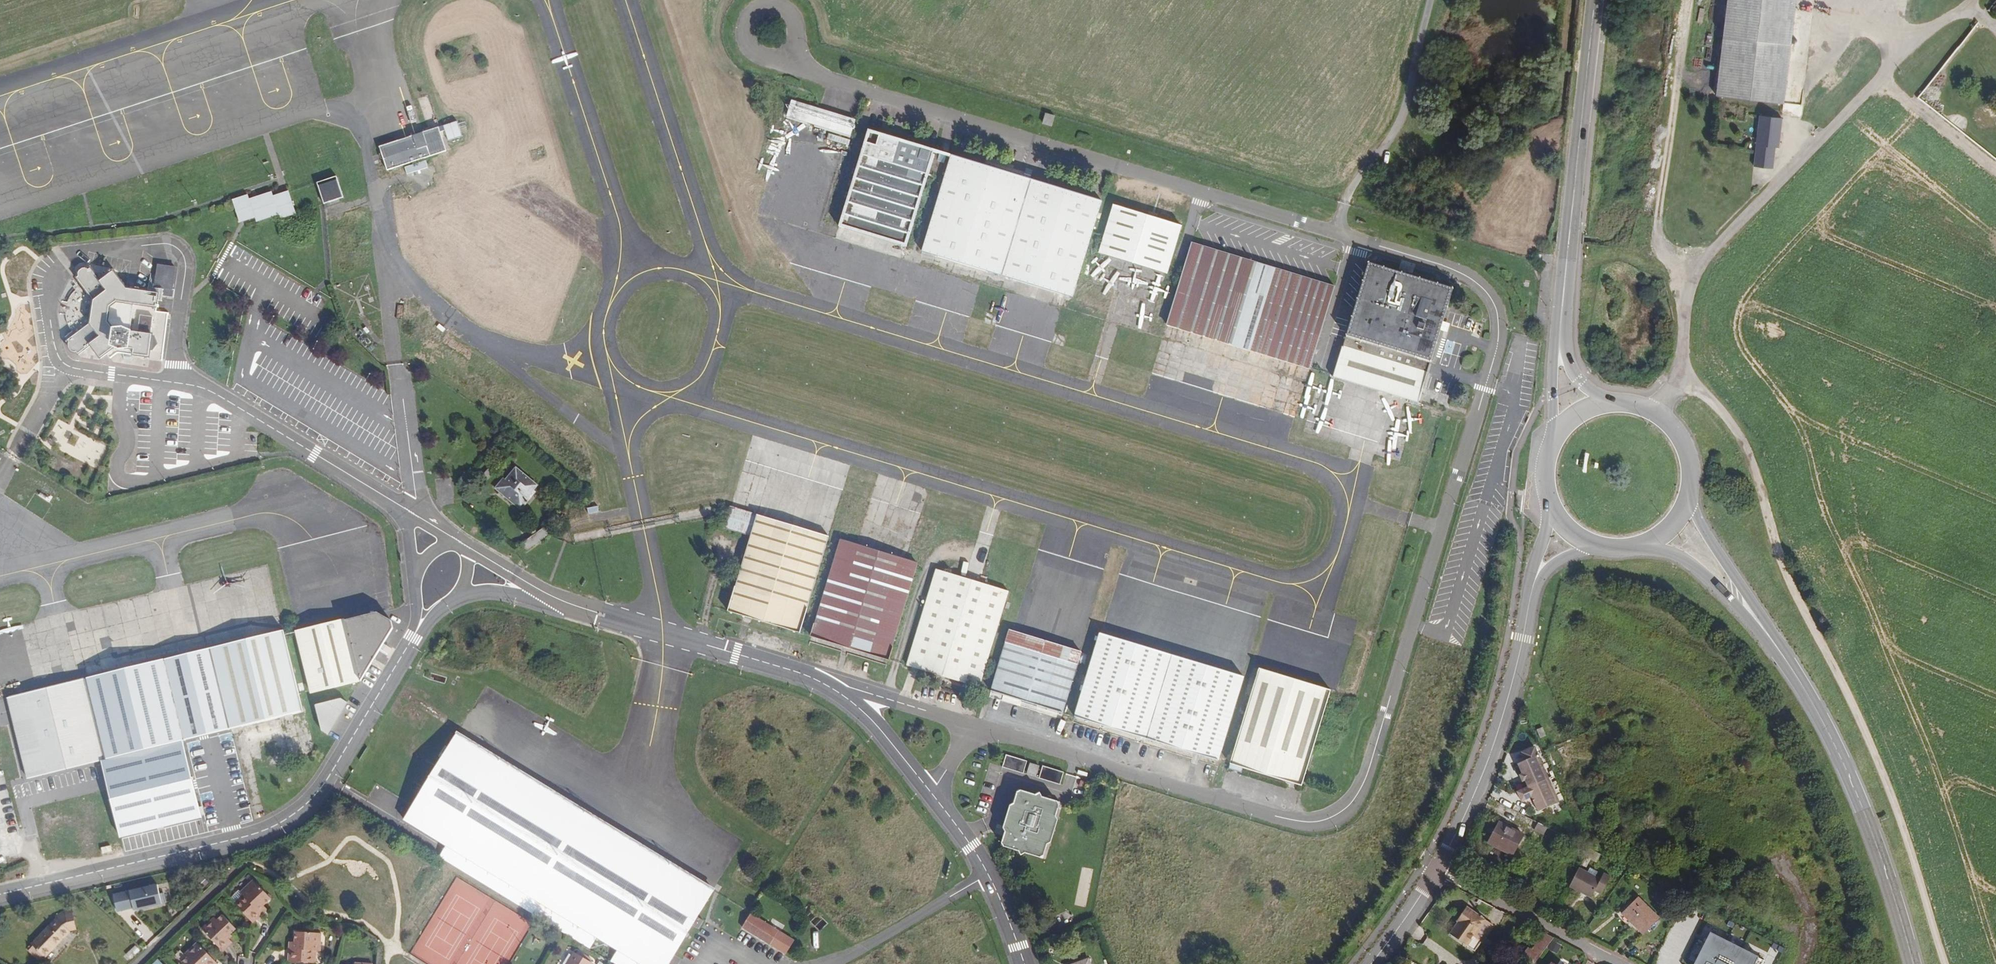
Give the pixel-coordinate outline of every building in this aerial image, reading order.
[(1716,95),(1786,103),(1798,0),(1727,0),(1716,95)] [(1046,90),(1038,87),(1035,98),(1044,100),(1046,90)] [(788,117),(790,118),(818,126),(822,110),(793,101),(788,117)] [(822,110),(818,126),(855,137),(859,120),(822,110)] [(1782,118),(1760,116),(1755,166),(1774,168),(1776,148),(1779,148),(1782,118)] [(902,242),(924,169),(931,146),(862,125),(858,135),(832,221),(902,242)] [(389,170),(406,164),(423,159),(448,152),(439,126),(425,131),(381,145),(389,170)] [(924,169),(939,174),(947,150),(942,149),(935,147),(931,146),(924,169)] [(1002,273),(1024,199),(1032,176),(956,153),(947,150),(939,174),(917,247),(1002,273)] [(337,174),(317,181),(325,202),(344,196),(337,174)] [(1099,196),(1032,176),(1024,199),(1002,273),(1069,293),(1099,196)] [(248,194),(233,199),(241,223),(256,217),(257,220),(257,222),(279,214),(280,219),(297,213),(289,190),(274,195),(273,191),(250,198),(248,194)] [(1181,222),(1112,201),(1097,251),(1165,272),(1181,222)] [(1181,276),(1167,324),(1312,368),(1338,284),(1193,239),(1181,276)] [(1367,274),(1336,375),(1421,402),(1457,287),(1400,270),(1371,261),(1367,274)] [(164,296),(174,297),(175,289),(173,289),(176,267),(160,265),(159,275),(158,288),(165,288),(164,296)] [(139,305),(159,307),(159,303),(160,295),(160,292),(148,291),(126,288),(114,272),(108,277),(101,282),(97,276),(91,269),(85,267),(75,274),(75,278),(94,301),(91,324),(68,342),(68,353),(77,355),(78,358),(91,349),(101,359),(107,355),(117,347),(129,349),(132,331),(135,308),(139,305)] [(103,270),(97,276),(101,282),(108,277),(103,270)] [(158,288),(159,275),(150,274),(148,291),(160,292),(160,295),(164,296),(165,288),(158,288)] [(94,301),(75,278),(72,281),(77,289),(70,295),(67,301),(61,301),(60,312),(64,313),(64,319),(71,332),(64,338),(66,342),(68,342),(91,324),(94,301)] [(149,361),(163,363),(170,314),(158,313),(159,307),(139,305),(135,308),(132,331),(153,334),(149,361)] [(132,331),(129,349),(128,358),(149,361),(153,334),(132,331)] [(118,356),(129,349),(117,347),(107,355),(112,360),(118,356)] [(497,467),(491,462),(483,472),(489,477),(497,467)] [(516,468),(506,481),(502,487),(509,493),(506,496),(522,509),(529,501),(525,498),(533,488),(536,484),(516,468)] [(502,477),(494,487),(506,496),(509,493),(502,487),(506,481),(502,477)] [(536,491),(533,488),(525,498),(529,501),(536,491)] [(829,534),(731,505),(725,525),(752,533),(726,609),(800,631),(829,534)] [(884,658),(915,559),(909,557),(904,556),(859,543),(835,535),(805,634),(884,658)] [(974,578),(933,565),(902,664),(977,686),(1007,587),(974,578)] [(379,610),(295,631),(309,693),(360,680),(392,631),(390,619),(380,614),(379,610)] [(1080,649),(1009,628),(989,691),(1061,713),(1080,649)] [(284,630),(202,650),(60,684),(61,688),(11,701),(0,703),(0,746),(6,769),(17,768),(33,833),(36,843),(108,827),(112,842),(199,820),(179,744),(182,743),(184,749),(210,742),(209,735),(243,727),(254,772),(258,771),(273,768),(316,757),(284,630)] [(1100,631),(1074,717),(1219,761),(1246,675),(1100,631)] [(1336,690),(1261,668),(1231,765),(1306,788),(1336,690)] [(340,698),(313,705),(319,730),(327,734),(346,701),(340,698)] [(1537,730),(1540,738),(1546,736),(1543,727),(1537,730)] [(444,860),(456,868),(462,871),(553,925),(559,916),(578,928),(573,938),(594,951),(601,940),(622,953),(616,963),(617,963),(669,963),(714,888),(457,732),(403,820),(452,849),(444,860)] [(1031,746),(1023,744),(1021,753),(1029,755),(1031,746)] [(273,768),(258,771),(260,779),(275,775),(273,768)] [(1043,799),(1050,797),(1054,784),(1010,770),(1006,784),(1009,785),(999,820),(1000,823),(1034,833),(1043,799)] [(1052,799),(1050,797),(1043,799),(1034,833),(1000,823),(999,820),(1009,785),(1006,784),(1002,783),(993,811),(997,813),(994,827),(1036,841),(1040,826),(1045,824),(1052,799)] [(1488,843),(1512,855),(1523,835),(1499,822),(1488,843)] [(1542,834),(1545,827),(1535,823),(1533,831),(1542,834)] [(678,833),(670,828),(664,838),(672,842),(678,833)] [(104,832),(95,835),(98,844),(101,843),(101,847),(107,845),(104,832)] [(1588,872),(1579,868),(1569,887),(1591,898),(1595,891),(1601,894),(1611,876),(1604,873),(1601,879),(1596,876),(1588,872)] [(1590,868),(1588,872),(1596,876),(1598,872),(1590,868)] [(264,906),(271,899),(254,880),(241,892),(245,897),(236,905),(253,923),(263,914),(259,911),(264,906)] [(161,908),(157,886),(111,895),(116,915),(145,942),(154,933),(135,914),(161,908)] [(234,903),(236,905),(245,897),(243,895),(234,903)] [(1637,898),(1622,913),(1644,934),(1659,919),(1637,898)] [(264,906),(259,911),(263,914),(268,910),(264,906)] [(1467,907),(1457,921),(1459,922),(1450,934),(1475,951),(1481,942),(1473,936),(1485,920),(1467,907)] [(69,934),(76,931),(73,911),(61,913),(54,917),(55,918),(30,946),(45,959),(69,934)] [(228,937),(231,934),(236,929),(223,915),(217,920),(214,917),(202,929),(223,952),(233,943),(229,939),(228,937)] [(794,942),(752,917),(743,931),(785,957),(794,942)] [(1493,925),(1485,920),(1473,936),(1481,942),(1493,925)] [(317,951),(320,952),(322,934),(296,932),(295,942),(295,949),(289,949),(288,962),(314,963),(314,951),(317,951)] [(1759,957),(1710,932),(1694,963),(1763,963),(1765,961),(1758,958),(1759,957)] [(1554,938),(1545,933),(1532,952),(1528,949),(1519,961),(1523,963),(1535,963),(1554,938)] [(184,963),(218,963),(198,942),(185,954),(188,957),(182,963),(184,963)] [(1060,950),(1064,963),(1089,963),(1082,943),(1060,950)] [(140,951),(135,946),(126,955),(130,960),(140,951)] [(567,963),(593,963),(574,952),(567,963)]
